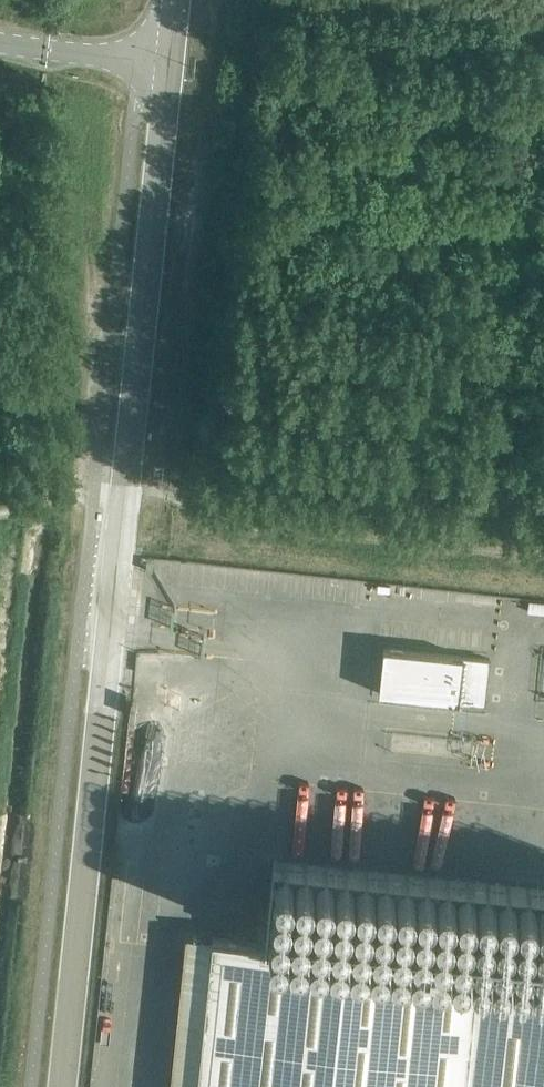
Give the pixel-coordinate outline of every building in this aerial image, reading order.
[(382,691),(487,702),(492,657),(386,646),(382,691)] [(202,1086),(543,1086),(543,890),(481,883),(277,863),(269,946),(216,941),(202,1086)]
